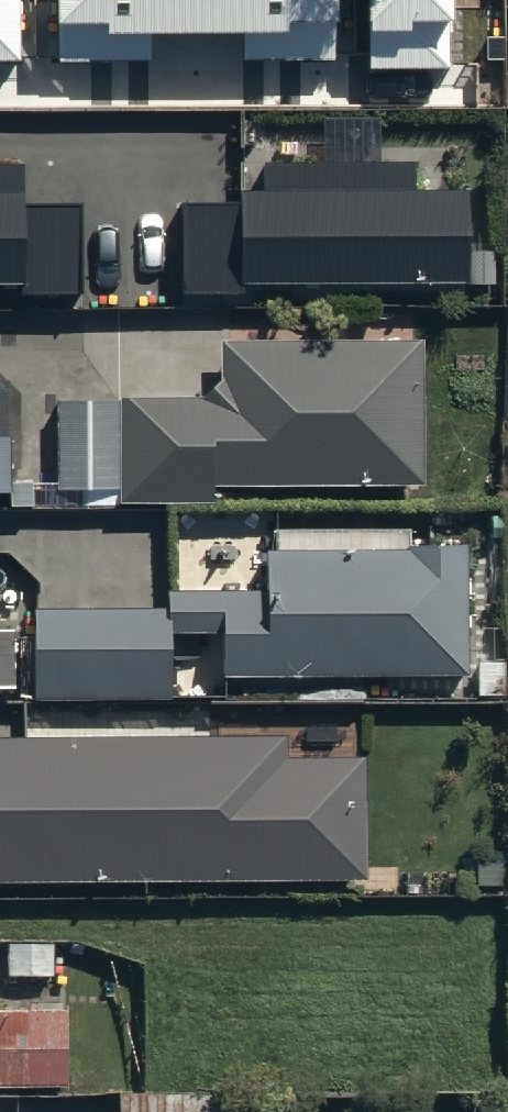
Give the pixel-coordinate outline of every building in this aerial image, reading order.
[(22,62),(22,0),(0,0),(0,62),(22,62)] [(60,59),(150,59),(150,33),(241,33),(241,61),(341,61),(340,0),(60,0),(60,59)] [(369,69),(452,68),(451,0),(369,0),(369,69)] [(184,204),(185,293),(245,293),(245,286),(473,284),(472,189),(418,189),(418,163),(264,164),(264,190),(241,190),(241,204),(184,204)] [(0,166),(0,284),(24,284),(24,294),(84,294),(84,203),(27,203),(27,166),(0,166)] [(421,476),(421,325),(217,325),(217,365),(209,365),(209,385),(56,385),(56,481),(62,481),(62,503),(116,502),(116,490),(211,490),(211,476),(421,476)] [(32,598),(32,601),(35,692),(172,686),(170,624),(221,622),(223,666),(468,656),(463,531),(263,539),(264,577),(166,581),(166,593),(32,598)] [(12,673),(12,616),(0,616),(0,673),(12,673)] [(0,737),(0,883),(368,880),(367,758),(287,758),(286,735),(0,737)] [(67,1074),(67,994),(0,994),(0,1074),(67,1074)] [(119,1081),(119,1111),(225,1111),(225,1081),(119,1081)] [(21,1102),(0,1102),(0,1111),(21,1111),(21,1102)]
